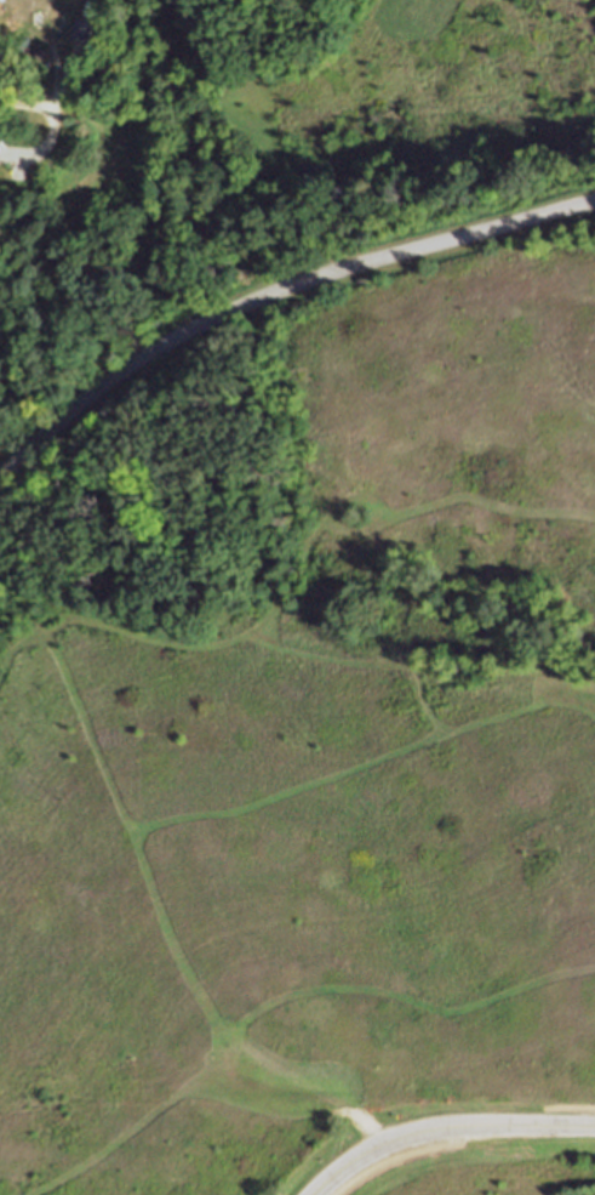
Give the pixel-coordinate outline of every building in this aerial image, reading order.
[(86,46),(91,27),(74,22),(68,41),(86,46)]
